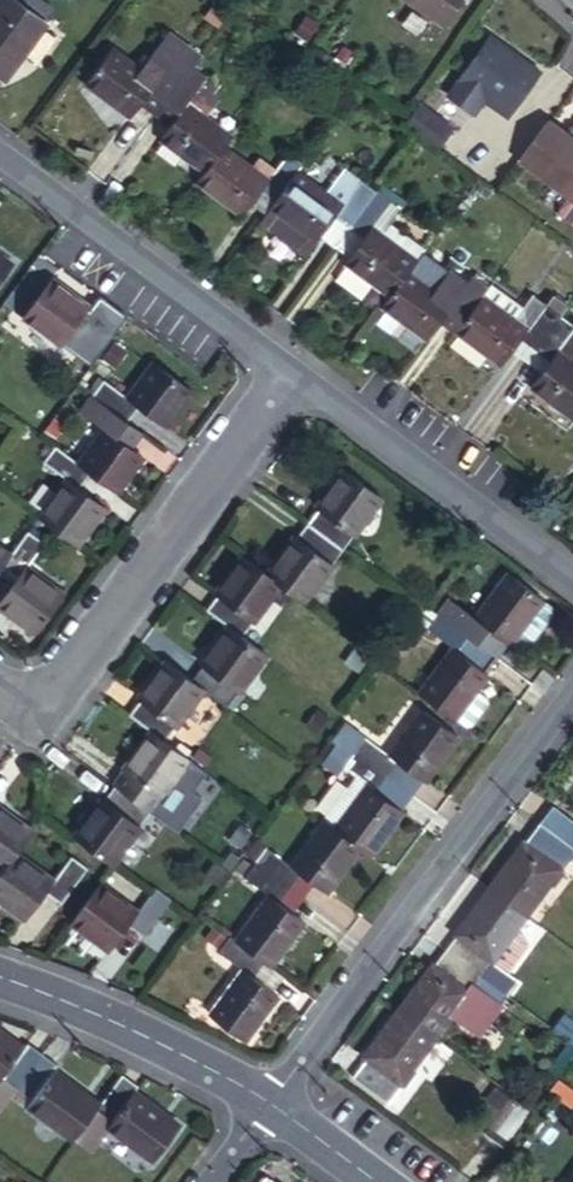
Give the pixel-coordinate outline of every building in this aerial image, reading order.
[(437,26),(456,0),(402,0),(437,26)] [(0,7),(0,80),(0,81),(38,30),(3,4),(0,7)] [(504,48),(485,37),(443,95),(462,108),(472,93),(479,97),(505,113),(523,88),(511,80),(522,65),(502,52),(504,48)] [(140,92),(154,103),(182,66),(166,54),(149,80),(103,46),(76,81),(123,115),(125,113),(140,92)] [(502,52),(522,65),(511,80),(523,88),(536,68),(504,48),(502,52)] [(171,115),(156,134),(154,137),(197,169),(215,144),(223,134),(180,103),(199,79),(182,66),(154,103),(171,115)] [(125,113),(140,123),(154,103),(140,92),(125,113)] [(468,112),(479,97),(472,93),(462,108),(468,112)] [(154,103),(140,123),(156,134),(171,115),(154,103)] [(404,123),(438,145),(451,126),(418,104),(404,123)] [(546,116),(524,147),(518,157),(572,197),(572,136),(546,116)] [(266,201),(291,168),(294,164),(280,154),(262,178),(215,144),(197,169),(188,181),(235,216),(243,204),(253,191),(266,201)] [(340,225),(369,186),(357,177),(349,188),(333,176),(322,191),(291,168),(266,201),(257,214),(253,219),(299,254),(313,236),(328,215),(340,225)] [(403,268),(410,257),(405,253),(375,231),(384,219),(394,206),(369,186),(340,225),(355,236),(340,257),(339,259),(384,293),(403,268)] [(243,204),(257,214),(266,201),(253,191),(243,204)] [(325,246),(340,225),(328,215),(313,236),(325,246)] [(375,231),(405,253),(414,240),(384,219),(375,231)] [(355,236),(340,225),(325,246),(340,257),(355,236)] [(477,294),(481,288),(466,277),(462,283),(449,302),(432,289),(403,268),(384,293),(375,304),(421,338),(433,321),(440,313),(454,323),(477,294)] [(449,302),(462,283),(446,271),(432,289),(449,302)] [(49,276),(20,316),(56,341),(58,340),(72,350),(98,316),(84,306),(86,303),(49,276)] [(529,350),(555,315),(545,307),(530,296),(512,319),(477,294),(454,323),(450,329),(497,363),(506,350),(515,339),(529,350)] [(555,315),(561,307),(550,298),(545,307),(555,315)] [(450,329),(454,323),(440,313),(433,321),(448,331),(450,329)] [(555,315),(529,350),(545,362),(537,372),(526,386),(572,421),(572,419),(572,366),(553,351),(572,327),(555,315)] [(521,361),(529,350),(515,339),(506,350),(521,361)] [(545,362),(529,350),(521,361),(537,372),(545,362)] [(100,377),(90,391),(128,419),(138,406),(166,426),(193,389),(153,360),(126,396),(100,377)] [(104,426),(78,460),(91,469),(119,490),(144,456),(132,447),(116,435),(128,419),(90,391),(78,407),(104,426)] [(132,447),(144,431),(128,419),(116,435),(132,447)] [(64,477),(39,512),(40,512),(81,543),(106,509),(78,487),(91,469),(78,460),(52,441),(39,458),(64,477)] [(321,509),(310,524),(345,549),(356,534),(359,537),(382,506),(342,475),(318,507),(321,509)] [(296,536),(269,573),(285,585),(310,603),(337,567),(334,564),(345,549),(310,524),(299,538),(296,536)] [(8,556),(0,567),(0,572),(12,581),(0,598),(0,613),(27,633),(57,595),(22,568),(42,544),(25,532),(8,556)] [(206,611),(226,626),(242,638),(254,622),(256,624),(285,585),(269,573),(244,555),(215,594),(218,595),(206,611)] [(556,606),(556,600),(548,594),(517,571),(510,566),(480,606),(455,588),(442,605),(477,630),(489,614),(501,623),(524,640),(532,639),(556,606)] [(422,683),(457,710),(491,666),(477,655),(465,646),(477,630),(442,605),(430,621),(456,639),(422,683)] [(477,630),(489,640),(501,623),(489,614),(477,630)] [(190,681),(204,691),(227,708),(238,693),(240,695),(268,658),(242,638),(226,626),(198,664),(200,667),(190,681)] [(477,655),(489,640),(477,630),(465,646),(477,655)] [(130,714),(150,729),(165,739),(174,727),(177,729),(204,691),(190,681),(164,662),(136,700),(139,702),(130,714)] [(366,733),(353,749),(387,776),(400,759),(423,777),(458,731),(422,703),(387,749),(366,733)] [(124,769),(114,783),(149,808),(159,795),(161,797),(191,758),(165,739),(150,729),(122,767),(124,769)] [(363,781),(330,826),(355,846),(366,853),(400,807),(376,790),(387,776),(353,749),(342,764),(363,781)] [(400,759),(387,776),(411,793),(423,777),(400,759)] [(411,793),(387,776),(376,790),(400,807),(411,793)] [(99,798),(72,833),(110,861),(112,863),(138,828),(136,826),(149,808),(114,783),(101,799),(99,798)] [(536,825),(572,851),(572,852),(572,822),(550,805),(536,825)] [(7,856),(13,849),(28,828),(0,807),(0,866),(7,856)] [(228,833),(239,840),(249,827),(238,819),(228,833)] [(263,843),(251,859),(287,886),(299,870),(312,880),(324,889),(355,846),(330,826),(320,819),(288,862),(263,843)] [(519,843),(485,887),(523,915),(572,851),(536,825),(522,845),(519,843)] [(0,866),(0,900),(21,915),(40,888),(56,900),(82,863),(67,852),(49,876),(13,849),(7,856),(0,866)] [(261,961),(266,964),(301,919),(290,910),(276,900),(287,886),(251,859),(240,872),(265,892),(230,937),(261,961)] [(112,863),(110,861),(65,923),(106,951),(126,922),(141,933),(168,895),(152,884),(147,890),(112,863)] [(299,870),(287,886),(300,896),(312,880),(299,870)] [(300,896),(287,886),(276,900),(290,910),(300,896)] [(453,936),(442,951),(476,977),(488,962),(512,931),(523,915),(485,887),(450,933),(453,936)] [(215,946),(222,936),(206,924),(199,933),(215,946)] [(523,939),(512,931),(488,962),(502,973),(524,945),(523,939)] [(230,937),(224,933),(222,936),(215,946),(214,947),(239,967),(206,1012),(239,1036),(273,992),(270,990),(250,975),(261,961),(230,937)] [(394,1010),(431,1037),(447,1015),(473,1034),(502,996),(476,977),(442,951),(430,967),(427,966),(394,1010)] [(261,961),(250,975),(270,990),(281,975),(266,964),(261,961)] [(502,973),(488,962),(476,977),(502,996),(513,981),(502,973)] [(426,1043),(431,1037),(394,1010),(359,1056),(363,1060),(350,1076),(382,1101),(401,1077),(426,1043)] [(0,1034),(0,1080),(9,1086),(35,1051),(20,1039),(15,1046),(0,1034)] [(50,1062),(35,1051),(9,1086),(24,1097),(19,1104),(67,1139),(93,1105),(95,1103),(47,1067),(50,1062)] [(121,1069),(95,1103),(93,1105),(68,1139),(81,1149),(84,1148),(105,1120),(152,1154),(177,1120),(131,1085),(134,1079),(121,1069)] [(493,1089),(486,1098),(495,1106),(503,1097),(493,1089)] [(495,1106),(486,1098),(472,1116),(487,1127),(483,1132),(500,1146),(525,1113),(503,1097),(495,1106)] [(563,1181),(572,1181),(572,1174),(572,1175),(569,1173),(563,1181)]
